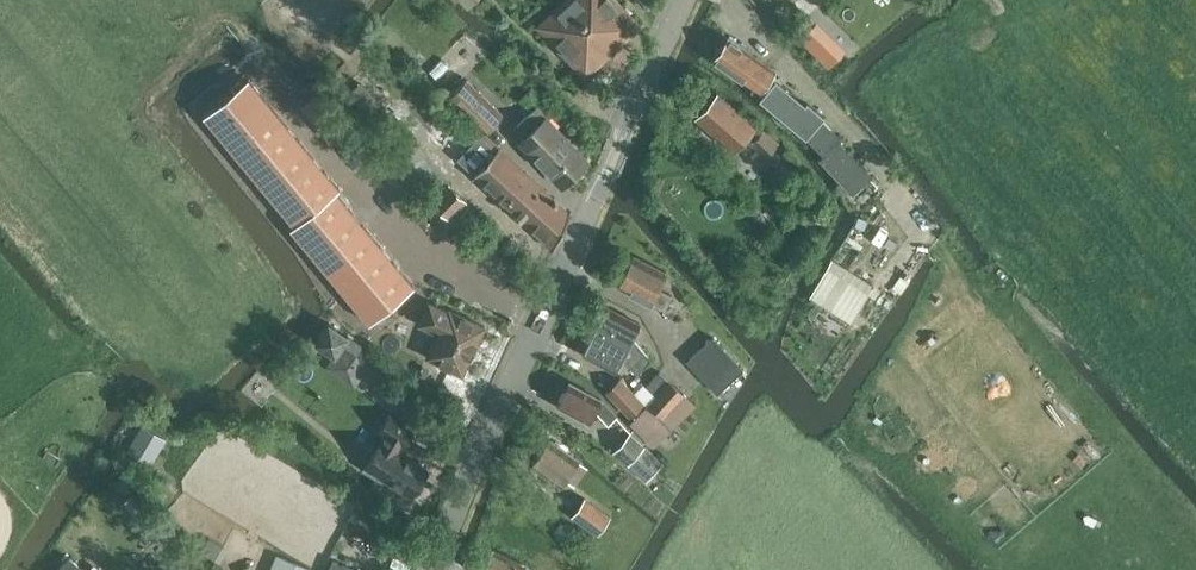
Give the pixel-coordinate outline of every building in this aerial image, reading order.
[(585,77),(641,25),(617,0),(564,0),(536,26),(585,77)] [(813,23),(799,37),(828,65),(842,52),(813,23)] [(839,34),(856,51),(866,41),(849,24),(839,34)] [(776,69),(729,36),(713,58),(753,86),(751,90),(760,96),(806,135),(824,154),(820,158),(853,193),(872,175),(839,141),(841,138),(821,118),(823,115),(807,102),(805,104),(775,79),(772,82),(768,79),(776,69)] [(429,71),(440,82),(449,72),(438,61),(429,71)] [(203,114),(294,223),(290,226),(370,322),(414,285),(336,191),(339,188),(248,77),(203,114)] [(448,96),(484,131),(502,113),(466,78),(448,96)] [(695,115),(734,150),(756,125),(717,90),(695,115)] [(515,125),(525,136),(520,140),(562,185),(589,160),(536,105),(515,125)] [(750,141),(765,157),(781,142),(766,127),(750,141)] [(421,182),(437,168),(417,146),(401,160),(421,182)] [(499,146),(473,173),(554,248),(570,212),(499,146)] [(432,201),(448,217),(466,199),(450,183),(432,201)] [(618,285),(650,301),(651,300),(665,307),(671,294),(657,287),(665,271),(633,255),(618,285)] [(874,330),(876,332),(890,309),(894,301),(829,264),(811,295),(874,330)] [(427,355),(462,372),(470,355),(471,356),(472,354),(471,354),(476,344),(477,344),(477,343),(477,342),(485,325),(449,308),(448,310),(429,301),(419,323),(438,332),(427,355)] [(607,305),(595,329),(627,346),(644,365),(652,359),(632,336),(639,322),(607,305)] [(627,346),(595,329),(583,353),(615,370),(622,355),(636,372),(644,365),(627,346)] [(324,342),(338,351),(327,367),(356,386),(365,370),(377,378),(384,369),(331,332),(324,342)] [(686,358),(706,377),(719,391),(742,369),(718,345),(707,355),(698,346),(686,358)] [(645,386),(655,396),(670,380),(660,370),(645,386)] [(606,391),(629,415),(643,402),(620,378),(606,391)] [(655,396),(646,405),(630,421),(654,444),(695,404),(670,380),(655,396)] [(557,404),(588,421),(594,409),(607,424),(617,415),(600,398),(569,382),(557,404)] [(379,430),(385,433),(364,468),(381,479),(383,476),(412,494),(414,491),(417,491),(421,484),(420,481),(428,469),(398,450),(402,443),(404,445),(413,429),(389,414),(379,430)] [(144,420),(126,445),(149,461),(167,436),(144,420)] [(613,451),(628,464),(644,446),(629,432),(613,451)] [(532,462),(561,483),(565,478),(574,484),(587,465),(549,438),(532,462)] [(572,514),(598,533),(610,515),(584,497),(572,514)] [(525,563),(493,547),(482,569),(534,569),(525,563)] [(309,567),(276,553),(270,569),(308,569),(309,567)] [(56,569),(85,569),(69,555),(56,569)] [(333,560),(329,569),(358,569),(333,560)]
